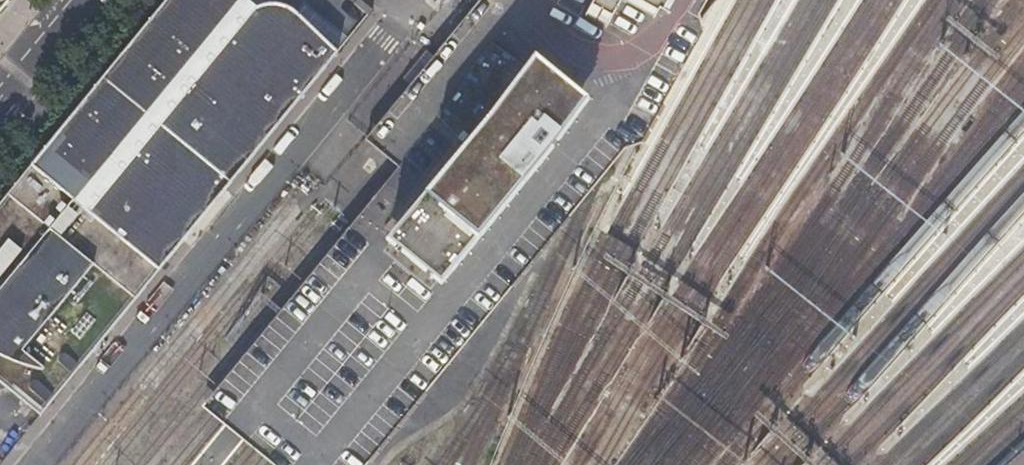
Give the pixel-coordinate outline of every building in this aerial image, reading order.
[(0,203),(0,384),(40,416),(338,51),(295,9),(283,4),(277,2),(268,3),(261,5),(251,10),(239,0),(166,0),(0,203)] [(13,0),(0,0),(0,15),(13,0)] [(362,0),(359,0),(356,3),(369,14),(373,9),(362,0)] [(592,15),(613,27),(632,0),(603,0),(592,15)] [(661,13),(668,0),(639,0),(661,13)] [(431,191),(391,241),(435,275),(474,225),(583,87),(539,53),(431,191)]
